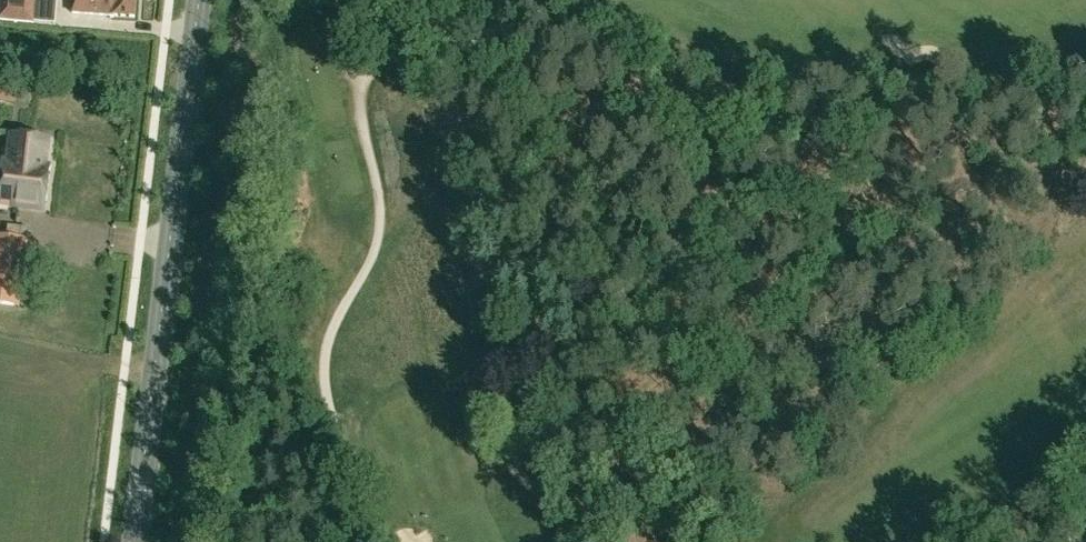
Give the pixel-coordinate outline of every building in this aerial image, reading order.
[(75,13),(137,18),(138,0),(76,0),(75,13)] [(38,19),(17,19),(17,44),(52,45),(52,8),(39,8),(38,19)] [(18,106),(20,92),(0,89),(0,104),(18,106)] [(49,166),(52,139),(12,134),(9,161),(5,160),(0,202),(0,206),(48,212),(54,166),(49,166)] [(0,238),(0,305),(22,307),(30,241),(0,238)]
